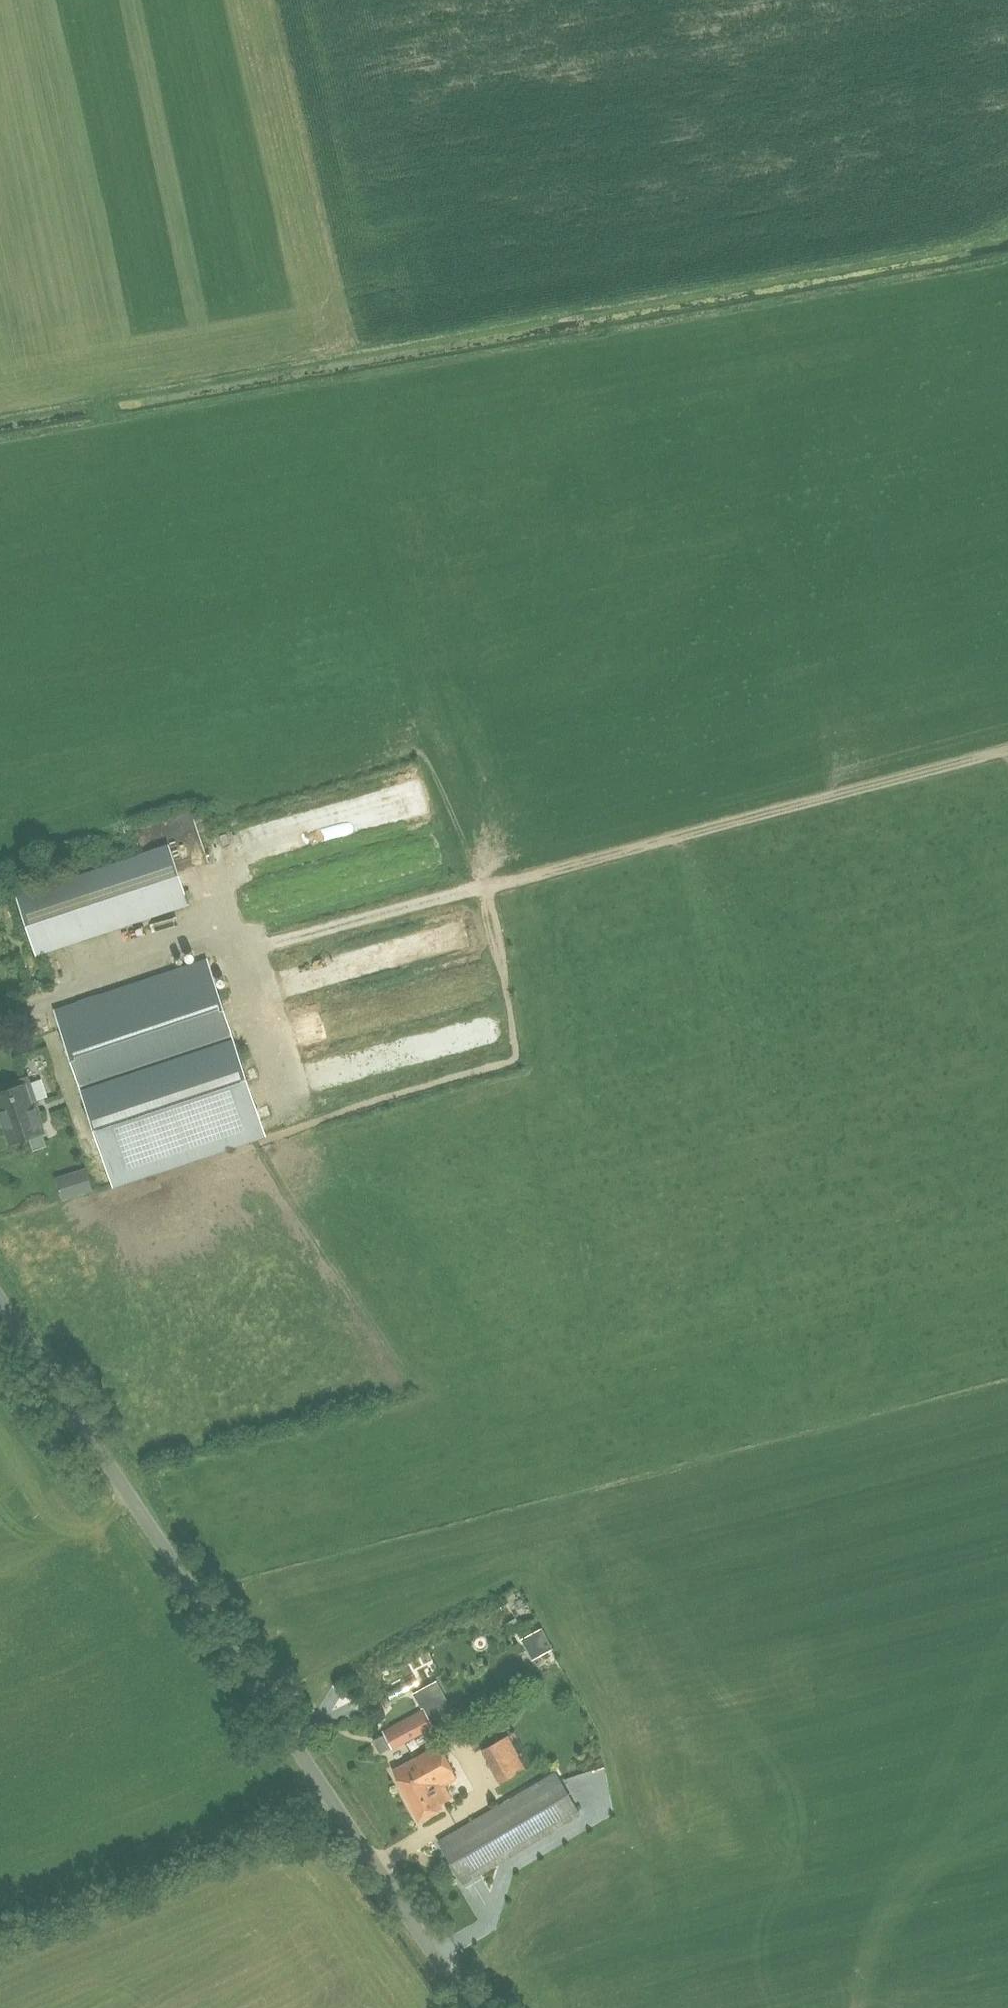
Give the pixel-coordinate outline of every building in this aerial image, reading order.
[(37,955),(84,939),(74,907),(27,923),(37,955)] [(266,1134),(241,1059),(208,956),(56,1007),(113,1184),(266,1134)] [(421,988),(300,1015),(305,1038),(410,1015),(409,1011),(425,1007),(421,988)] [(43,1098),(52,1095),(42,1060),(32,1062),(43,1098)] [(0,1091),(0,1115),(9,1144),(46,1131),(28,1081),(0,1091)] [(381,1710),(516,1636),(510,1626),(521,1620),(515,1608),(505,1613),(499,1602),(363,1676),(381,1710)] [(393,1750),(435,1727),(444,1722),(433,1703),(424,1708),(383,1729),(393,1750)] [(509,1736),(482,1749),(500,1783),(526,1768),(509,1736)] [(457,1776),(450,1763),(439,1744),(393,1770),(420,1819),(443,1807),(441,1803),(452,1797),(445,1783),(457,1776)] [(581,1760),(569,1762),(572,1782),(584,1780),(581,1760)] [(464,1884),(581,1815),(556,1772),(439,1841),(464,1884)]
